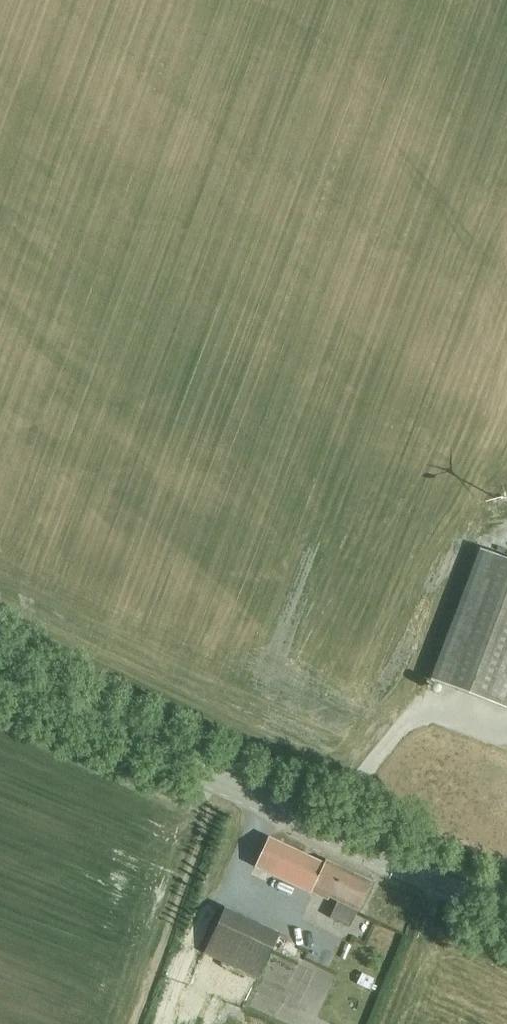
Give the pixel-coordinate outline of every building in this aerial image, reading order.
[(505,708),(506,704),(506,559),(479,549),(430,680),(505,708)] [(328,900),(329,897),(337,901),(330,918),(349,927),(370,882),(326,861),(324,865),(269,839),(256,867),(328,900)] [(224,908),(203,953),(258,978),(279,934),(224,908)] [(366,967),(361,979),(378,987),(384,975),(366,967)]
